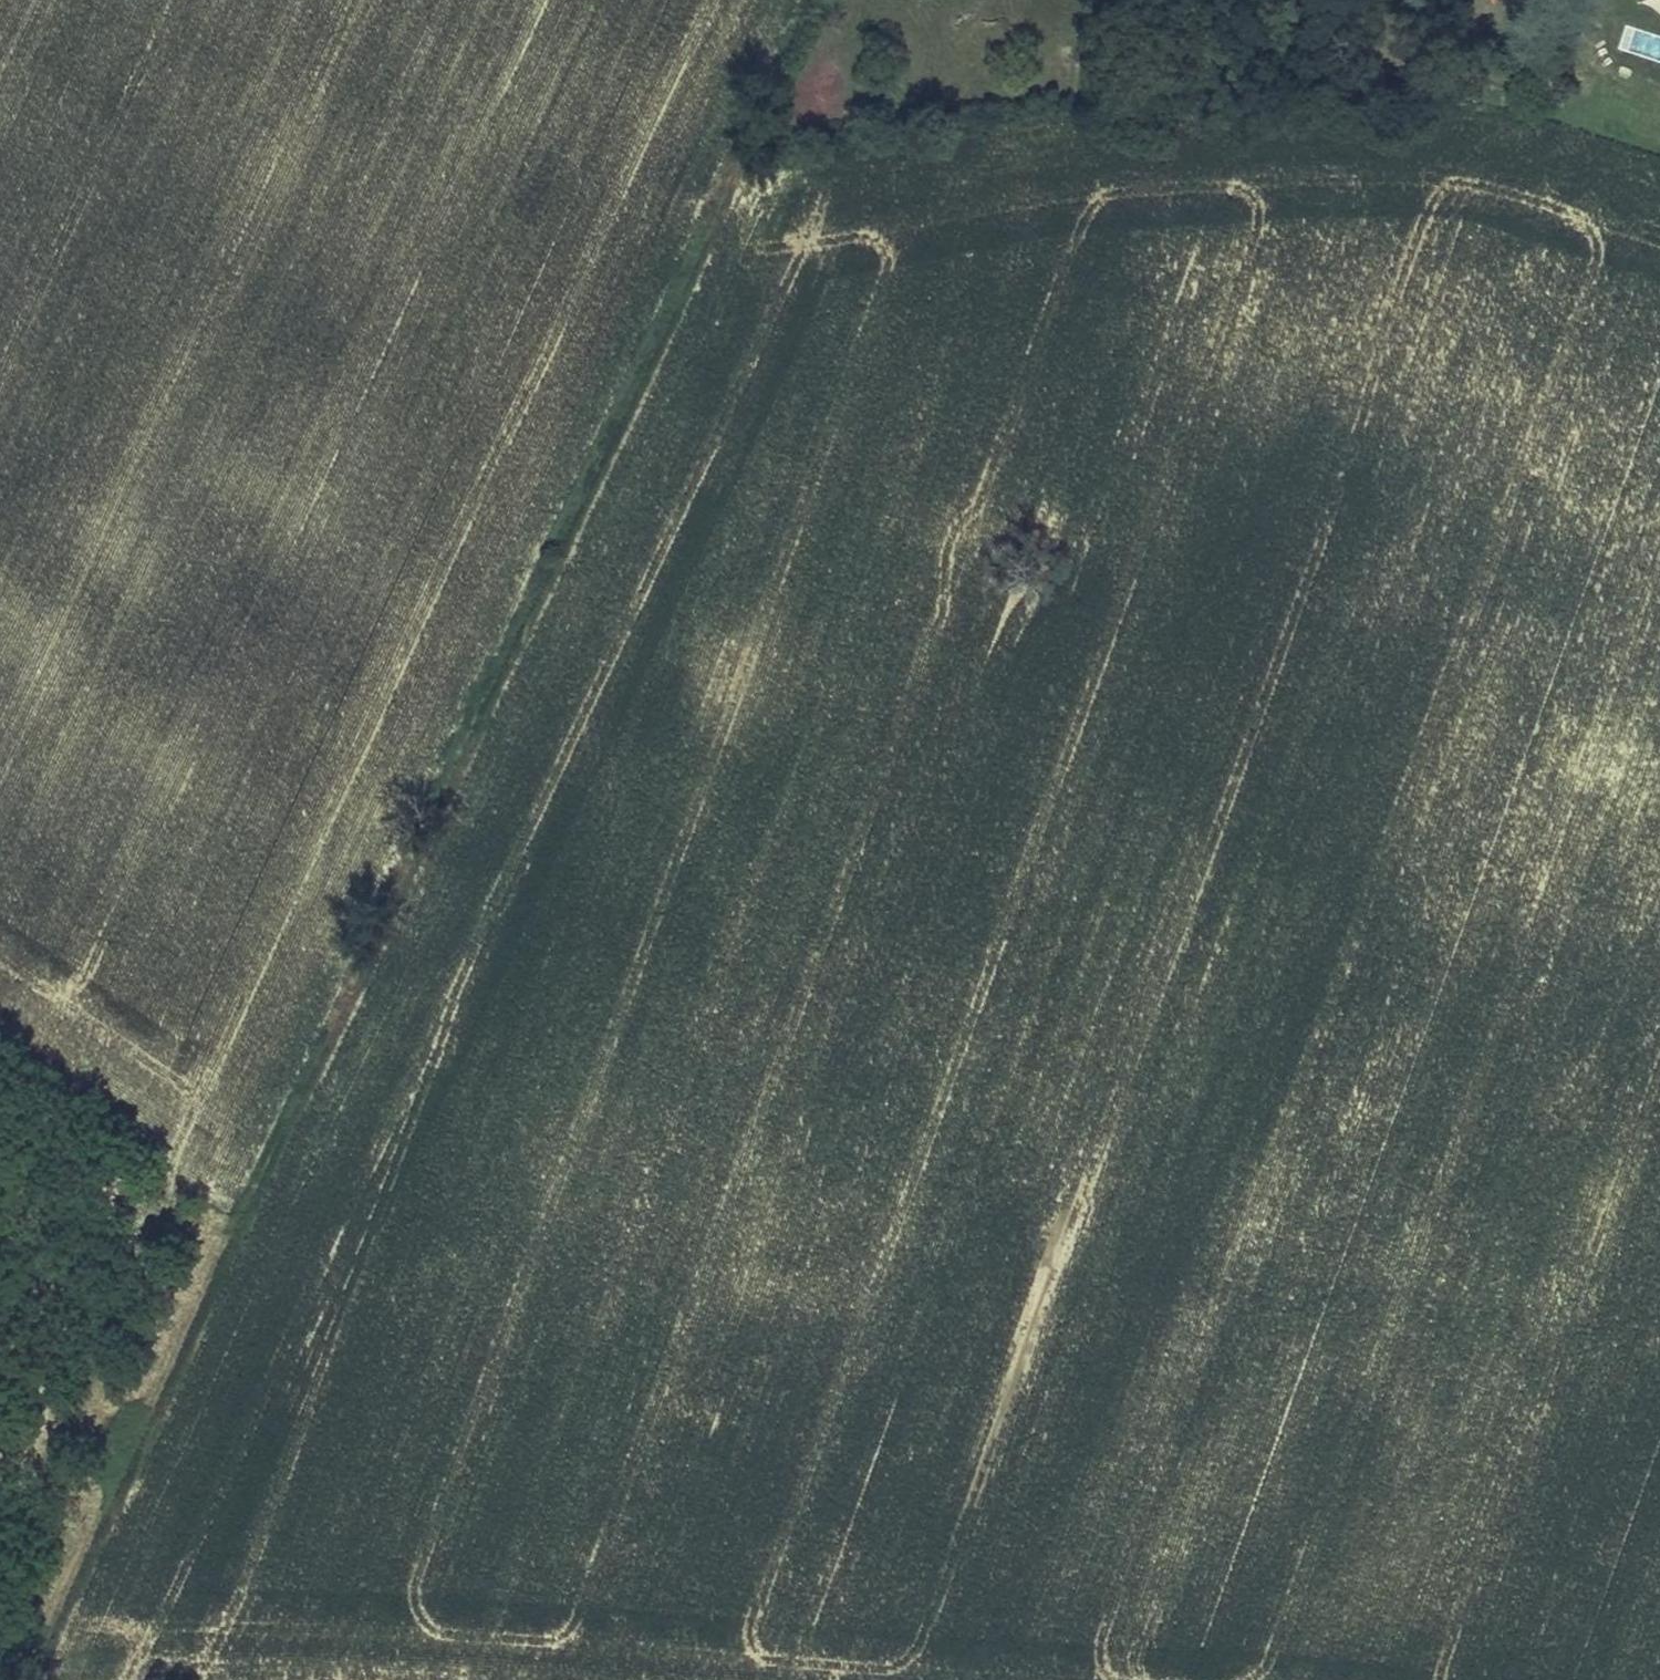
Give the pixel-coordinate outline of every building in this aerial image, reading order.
[(1649,9),(1659,12),(1659,0),(1651,0),(1649,9)]
